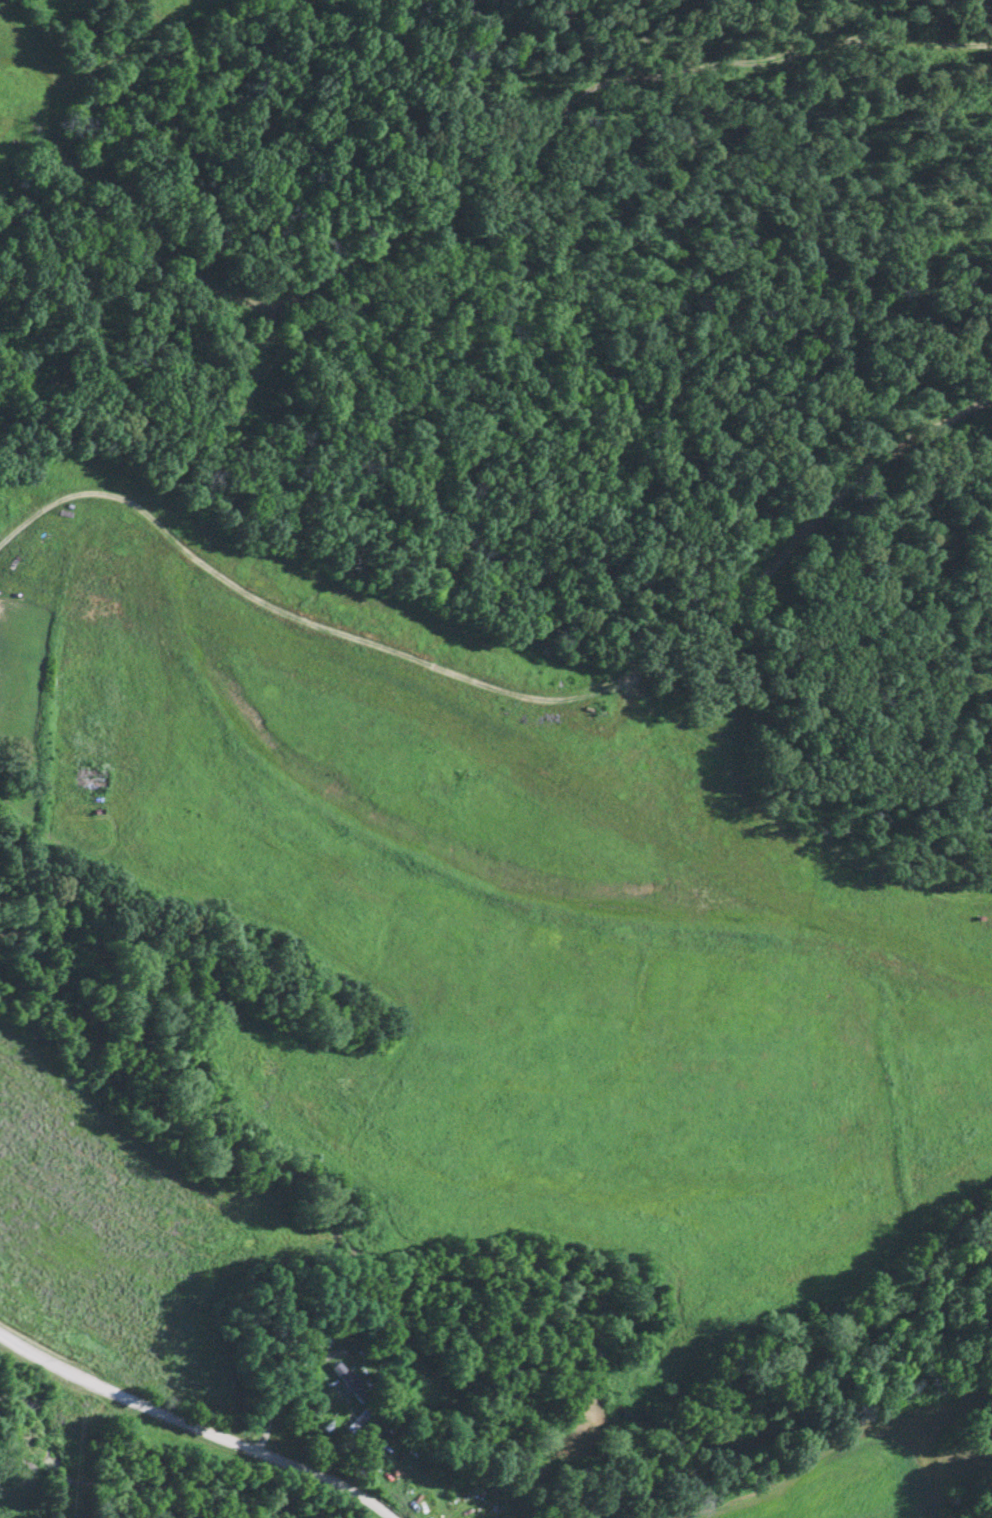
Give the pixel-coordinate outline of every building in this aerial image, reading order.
[(325,1367),(357,1402),(366,1394),(334,1359),(325,1367)]
